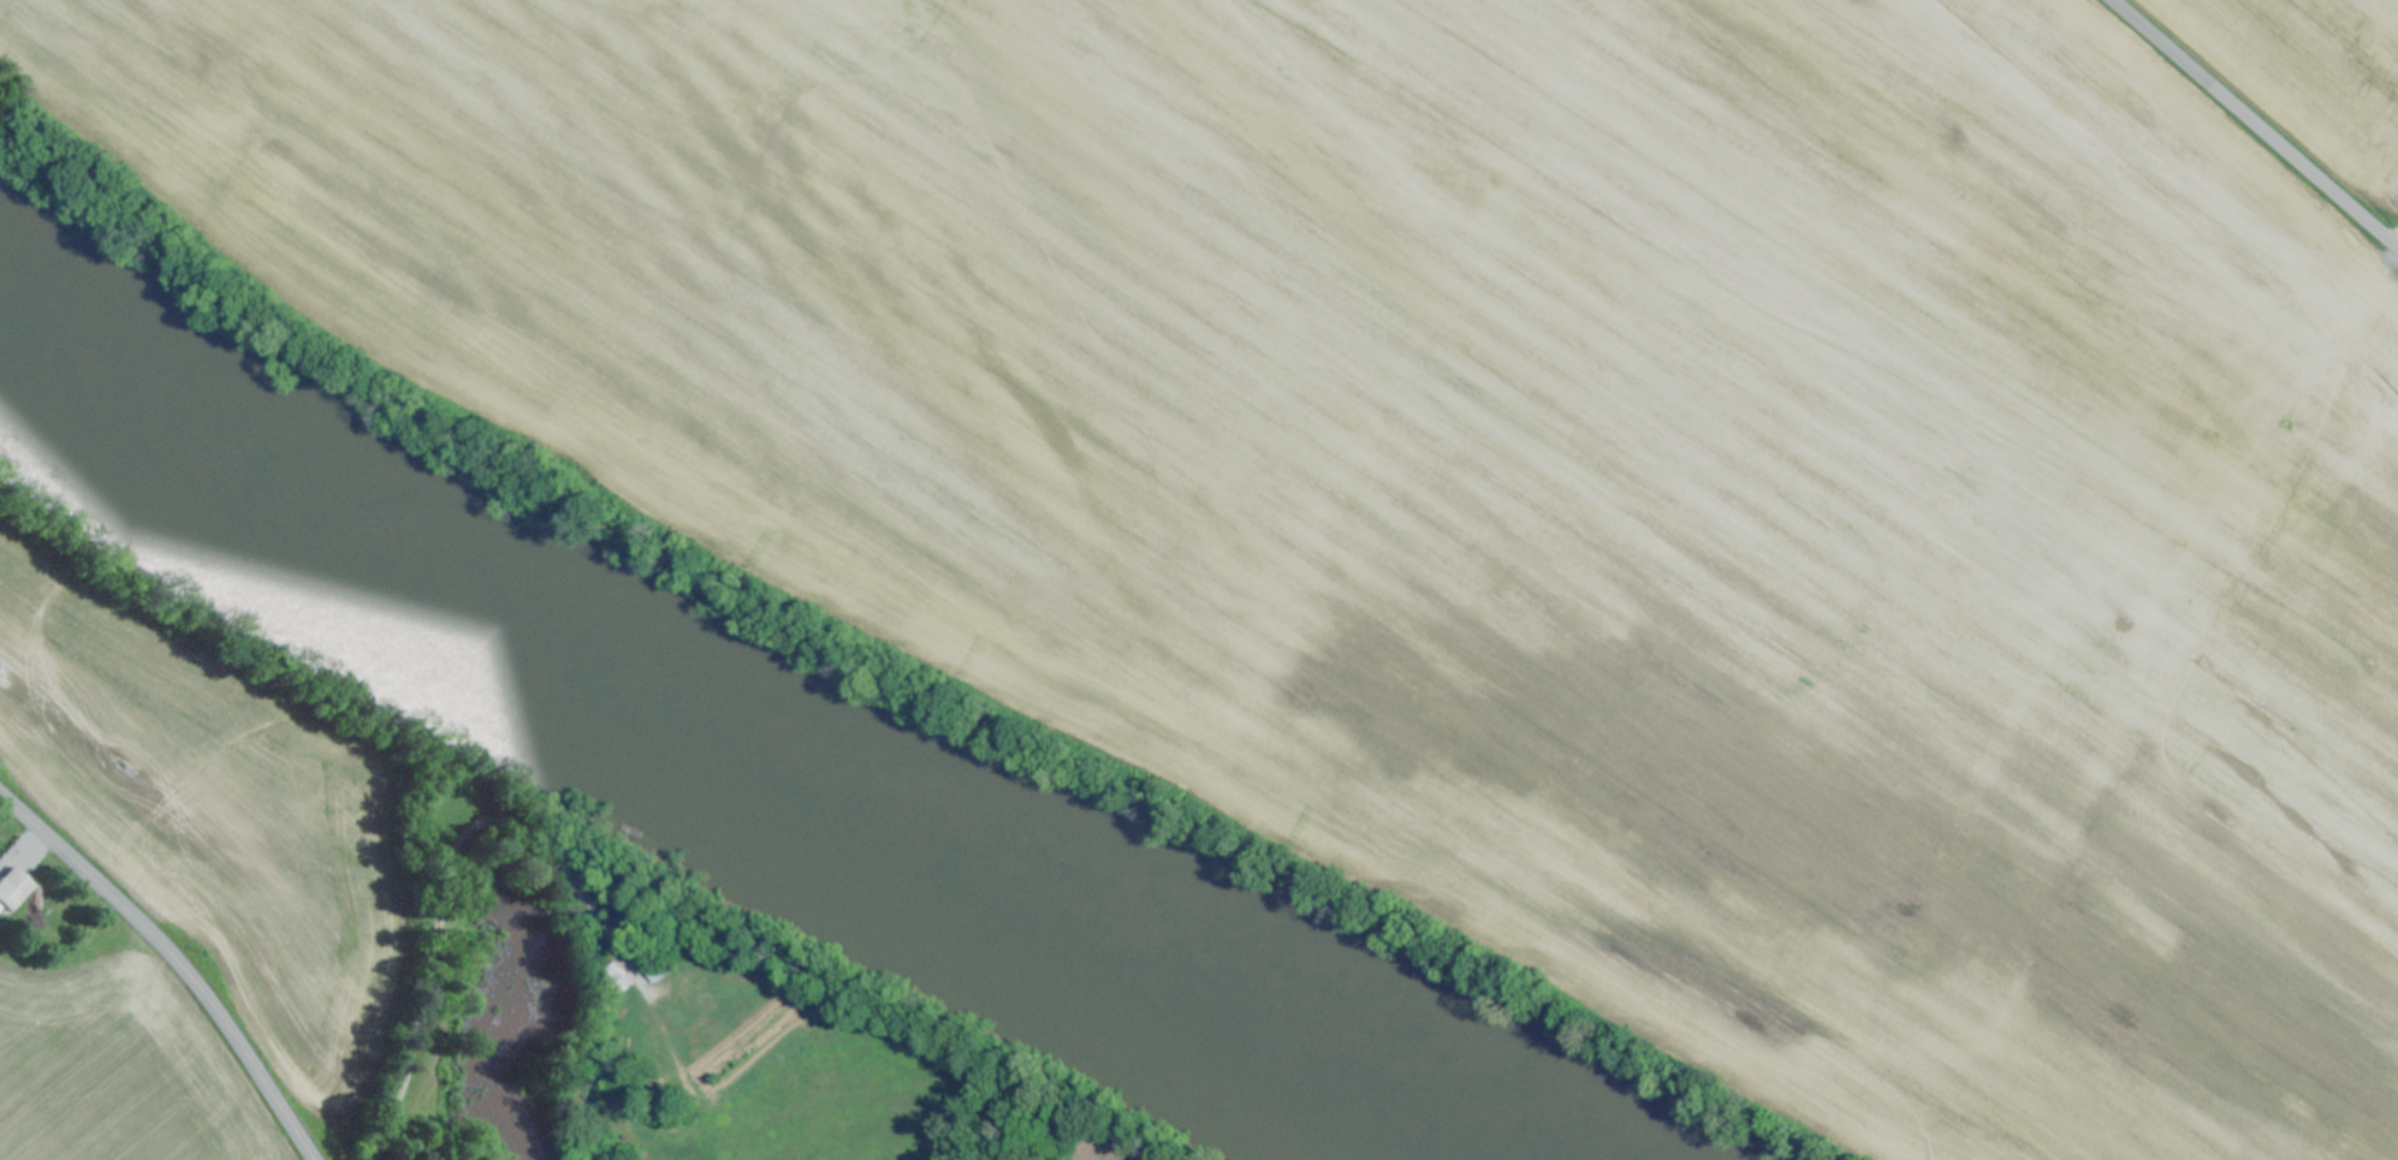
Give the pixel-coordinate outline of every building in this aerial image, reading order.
[(9,906),(16,912),(41,885),(20,865),(0,886),(0,916),(9,906)]
